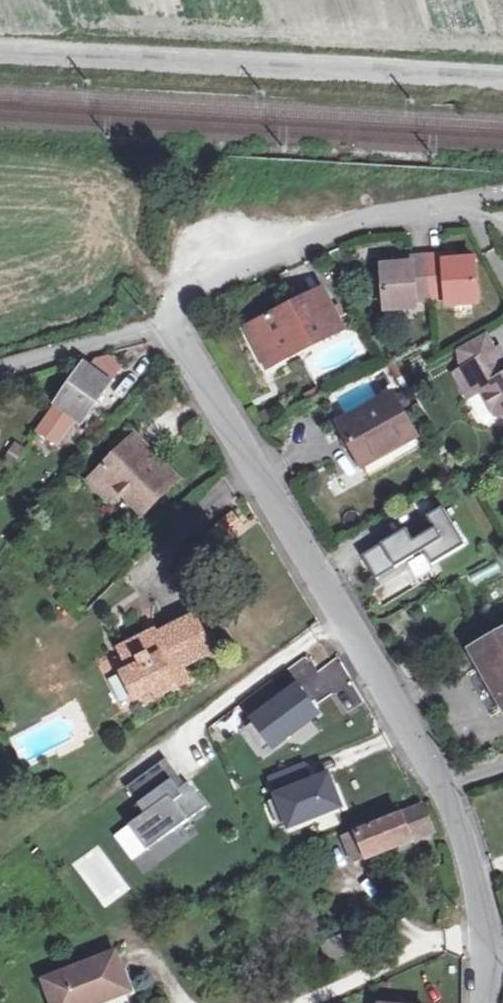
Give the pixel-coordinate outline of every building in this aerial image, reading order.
[(444,259),(444,253),(428,254),(431,292),(447,291),(448,303),(478,301),(475,257),(458,258),(444,259)] [(413,261),(400,261),(383,263),(387,306),(417,305),(416,293),(431,292),(428,254),(412,255),(413,261)] [(247,325),(264,359),(297,344),(300,351),(344,330),(323,288),(247,325)] [(461,350),(470,364),(498,348),(490,334),(461,350)] [(297,344),(264,359),(268,367),(300,351),(297,344)] [(498,348),(470,364),(458,371),(470,394),(482,388),(496,413),(502,409),(502,350),(501,347),(498,348)] [(77,417),(84,421),(123,363),(113,355),(95,358),(89,369),(84,367),(40,430),(59,443),(73,422),(77,417)] [(341,423),(363,463),(416,434),(394,395),(341,423)] [(77,417),(73,422),(80,426),(84,421),(77,417)] [(145,454),(152,448),(140,436),(135,440),(128,432),(112,447),(120,454),(92,483),(109,500),(120,490),(144,513),(180,478),(166,462),(160,468),(145,454)] [(416,434),(363,463),(369,475),(422,447),(416,434)] [(23,450),(15,444),(5,456),(13,462),(23,450)] [(166,462),(152,448),(145,454),(160,468),(166,462)] [(443,506),(428,515),(435,528),(415,539),(408,527),(364,553),(378,577),(425,549),(434,563),(466,544),(443,506)] [(240,523),(231,513),(212,531),(223,540),(240,523)] [(199,615),(160,634),(162,639),(152,644),(147,635),(122,649),(132,670),(124,674),(136,700),(154,690),(158,696),(181,684),(176,673),(186,668),(218,652),(199,615)] [(158,630),(147,635),(152,644),(162,639),(160,634),(158,630)] [(475,648),(502,697),(502,633),(475,648)] [(176,673),(181,684),(191,678),(186,668),(176,673)] [(268,682),(241,702),(274,746),(318,713),(298,685),(280,699),(268,682)] [(166,758),(160,762),(179,788),(185,783),(166,758)] [(160,762),(126,787),(146,813),(129,825),(148,850),(207,806),(188,781),(185,783),(179,788),(160,762)] [(301,763),(270,776),(290,827),(342,806),(329,774),(308,782),(301,763)] [(433,831),(424,806),(343,838),(353,862),(433,831)] [(345,952),(340,939),(326,943),(329,957),(345,952)] [(115,952),(46,979),(55,1002),(94,1002),(130,989),(115,952)]
